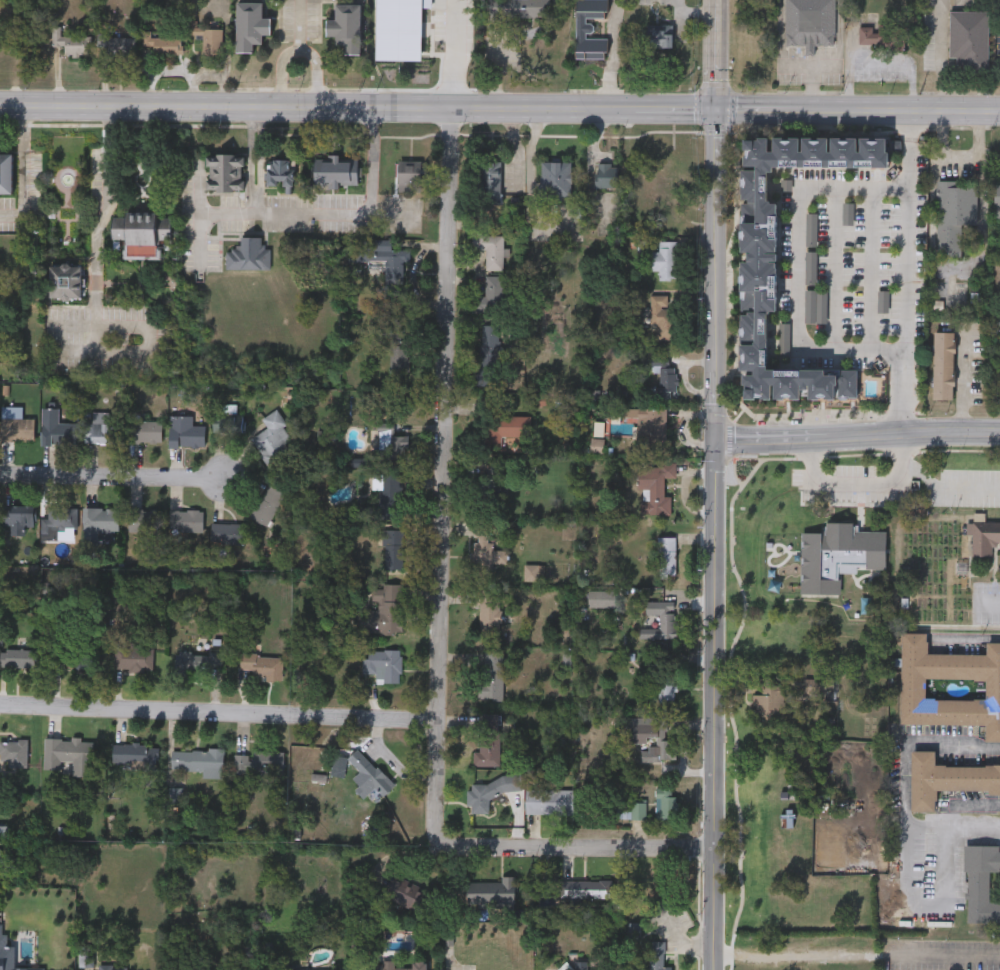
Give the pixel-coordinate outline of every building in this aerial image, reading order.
[(490,17),(490,0),(548,0),(548,17),(490,17)] [(576,33),(576,0),(608,0),(608,17),(592,17),(592,33),(576,33)] [(787,45),(787,0),(835,0),(835,45),(787,45)] [(236,51),(236,1),(269,1),(269,33),(262,33),(262,42),(253,42),(253,51),(236,51)] [(362,3),(361,52),(345,52),(345,44),(336,44),(336,35),(326,35),(327,18),(335,18),(335,2),(362,3)] [(989,10),(989,69),(962,69),(962,60),(951,60),(951,10),(989,10)] [(673,46),(647,46),(647,24),(673,24),(673,46)] [(65,55),(65,44),(53,44),(53,25),(61,25),(61,34),(91,34),(91,55),(65,55)] [(860,25),(873,25),(873,33),(905,33),(905,45),(860,45),(860,25)] [(224,27),(223,63),(195,63),(195,26),(224,27)] [(152,36),(183,36),(183,54),(154,54),(154,45),(143,45),(143,30),(152,30),(152,36)] [(134,36),(134,55),(107,55),(107,46),(99,46),(99,36),(134,36)] [(576,57),(576,36),(607,36),(607,57),(576,57)] [(741,136),(741,399),(858,399),(858,370),(770,370),(770,313),(777,313),(777,201),(770,201),(770,166),(890,166),(890,136),(741,136)] [(12,193),(0,193),(0,151),(12,151),(12,193)] [(244,153),(244,190),(207,190),(207,153),(244,153)] [(267,185),(266,159),(293,158),(294,184),(267,185)] [(359,184),(315,185),(315,159),(339,158),(339,161),(359,161),(359,184)] [(502,158),(502,202),(481,202),(481,158),(502,158)] [(421,160),(421,191),(398,191),(398,160),(421,160)] [(541,198),(541,161),(572,161),(572,198),(541,198)] [(618,162),(618,186),(597,186),(597,162),(618,162)] [(978,183),(978,224),(962,224),(962,256),(938,256),(938,183),(978,183)] [(680,208),(680,236),(662,236),(662,208),(680,208)] [(171,242),(160,242),(160,257),(124,257),(124,239),(112,239),(112,212),(171,212),(171,242)] [(487,269),(487,249),(473,249),(473,234),(504,234),(504,269),(487,269)] [(270,267),(227,267),(227,246),(240,246),(240,236),(262,236),(262,245),(270,245),(270,267)] [(349,260),(350,240),(406,241),(406,278),(388,278),(388,261),(349,260)] [(653,269),(653,251),(659,251),(659,240),(678,240),(678,279),(660,279),(660,269),(653,269)] [(82,297),(50,297),(50,263),(82,263),(82,297)] [(471,296),(486,296),(486,275),(504,275),(504,312),(471,311),(471,296)] [(668,295),(668,308),(677,308),(676,339),(651,339),(651,294),(668,295)] [(499,325),(499,376),(480,376),(481,324),(499,325)] [(934,332),(955,332),(955,399),(934,399),(934,332)] [(406,344),(406,374),(389,374),(389,335),(399,335),(399,344),(406,344)] [(652,362),(676,361),(677,397),(651,398),(651,386),(660,385),(660,372),(652,372),(652,362)] [(78,444),(42,444),(42,407),(59,407),(59,423),(78,423),(78,444)] [(271,468),(251,437),(268,426),(263,417),(277,407),(288,423),(284,425),(293,438),(287,442),(294,453),(271,468)] [(667,408),(667,450),(638,450),(638,418),(624,418),(624,407),(667,408)] [(90,442),(90,411),(109,411),(109,423),(118,423),(118,442),(90,442)] [(214,412),(241,412),(241,431),(214,431),(214,412)] [(193,415),(193,425),(205,425),(205,446),(170,446),(170,415),(193,415)] [(487,446),(487,415),(532,415),(532,439),(507,439),(507,446),(487,446)] [(1,440),(1,417),(34,417),(34,440),(1,440)] [(162,442),(129,442),(129,419),(162,419),(162,442)] [(409,435),(409,458),(377,458),(377,425),(394,425),(394,435),(409,435)] [(665,476),(664,512),(639,512),(640,464),(676,465),(676,477),(665,476)] [(404,473),(404,518),(360,518),(360,506),(381,506),(381,473),(404,473)] [(250,516),(269,483),(286,493),(267,526),(250,516)] [(42,517),(47,517),(47,507),(78,507),(78,530),(42,530),(42,517)] [(104,530),(104,540),(84,540),(84,507),(119,507),(119,530),(104,530)] [(128,531),(128,508),(161,508),(161,531),(128,531)] [(204,509),(204,531),(172,531),(172,509),(204,509)] [(10,534),(10,526),(3,526),(3,510),(35,510),(35,526),(24,526),(24,534),(10,534)] [(245,522),(245,542),(212,542),(212,522),(245,522)] [(801,594),(842,595),(841,574),(858,573),(858,570),(886,569),(887,532),(859,532),(859,525),(854,525),(854,523),(841,524),(827,523),(827,526),(825,526),(825,530),(822,531),(822,533),(802,533),(801,584),(801,594)] [(966,523),(999,523),(999,543),(994,543),(994,558),(971,558),(971,535),(966,535),(966,523)] [(492,526),(492,548),(507,548),(507,564),(493,564),(493,577),(473,577),(474,526),(492,526)] [(404,569),(383,569),(383,528),(404,528),(404,569)] [(676,577),(660,577),(660,536),(676,536),(676,577)] [(404,633),(363,633),(363,608),(379,608),(379,583),(404,583),(404,633)] [(589,606),(589,589),(604,589),(604,606),(589,606)] [(500,637),(478,637),(478,591),(500,591),(500,637)] [(658,610),(679,610),(679,638),(658,638),(658,610)] [(987,642),(999,642),(999,742),(986,741),(986,725),(901,723),(903,632),(928,633),(928,653),(987,654),(987,642)] [(92,640),(91,665),(49,664),(50,639),(92,640)] [(134,642),(134,647),(153,647),(153,670),(116,669),(116,641),(134,642)] [(37,667),(0,666),(0,648),(38,650),(37,667)] [(401,649),(400,683),(376,683),(376,673),(364,673),(364,649),(401,649)] [(223,651),(223,671),(176,671),(176,651),(223,651)] [(504,700),(482,700),(482,652),(504,652),(504,700)] [(283,678),(253,678),(253,669),(241,669),(241,655),(283,655),(283,678)] [(675,676),(675,702),(659,702),(659,686),(650,686),(650,659),(667,659),(667,676),(675,676)] [(753,696),(758,696),(758,681),(776,681),(776,687),(785,687),(785,717),(749,717),(749,705),(753,705),(753,696)] [(500,765),(480,765),(480,713),(500,713),(500,765)] [(665,717),(665,733),(632,733),(632,717),(665,717)] [(93,777),(73,776),(73,761),(61,761),(61,771),(44,770),(45,738),(94,739),(93,777)] [(641,751),(657,751),(657,740),(677,740),(677,760),(641,760),(641,751)] [(28,766),(0,766),(0,741),(28,741),(28,766)] [(113,743),(159,744),(159,763),(113,763),(113,743)] [(359,772),(347,758),(361,747),(395,786),(386,794),(378,785),(364,798),(349,781),(359,772)] [(204,770),(172,770),(172,749),(224,749),(224,777),(204,777),(204,770)] [(284,751),(284,780),(261,780),(261,771),(234,771),(235,751),(284,751)] [(936,765),(999,766),(999,792),(937,791),(936,811),(912,811),(912,751),(936,751),(936,765)] [(472,813),(470,782),(510,779),(511,793),(490,794),(491,812),(472,813)] [(678,819),(657,819),(657,787),(678,787),(678,819)] [(574,789),(574,813),(526,813),(526,789),(574,789)] [(646,818),(611,818),(611,807),(631,808),(631,802),(647,802),(646,818)] [(966,845),(999,845),(999,869),(989,869),(988,899),(999,899),(999,922),(965,922),(966,845)] [(468,881),(502,881),(502,875),(515,875),(515,907),(468,907),(468,881)] [(410,909),(392,890),(405,878),(422,898),(410,909)] [(560,880),(612,880),(612,897),(560,897),(560,880)] [(672,967),(672,969),(650,969),(650,940),(665,940),(665,967),(672,967)] [(80,965),(80,944),(94,944),(94,965),(80,965)] [(427,962),(427,969),(372,969),(372,963),(382,963),(382,960),(395,960),(395,967),(412,967),(412,962),(427,962)] [(588,961),(588,969),(575,969),(575,961),(588,961)]
